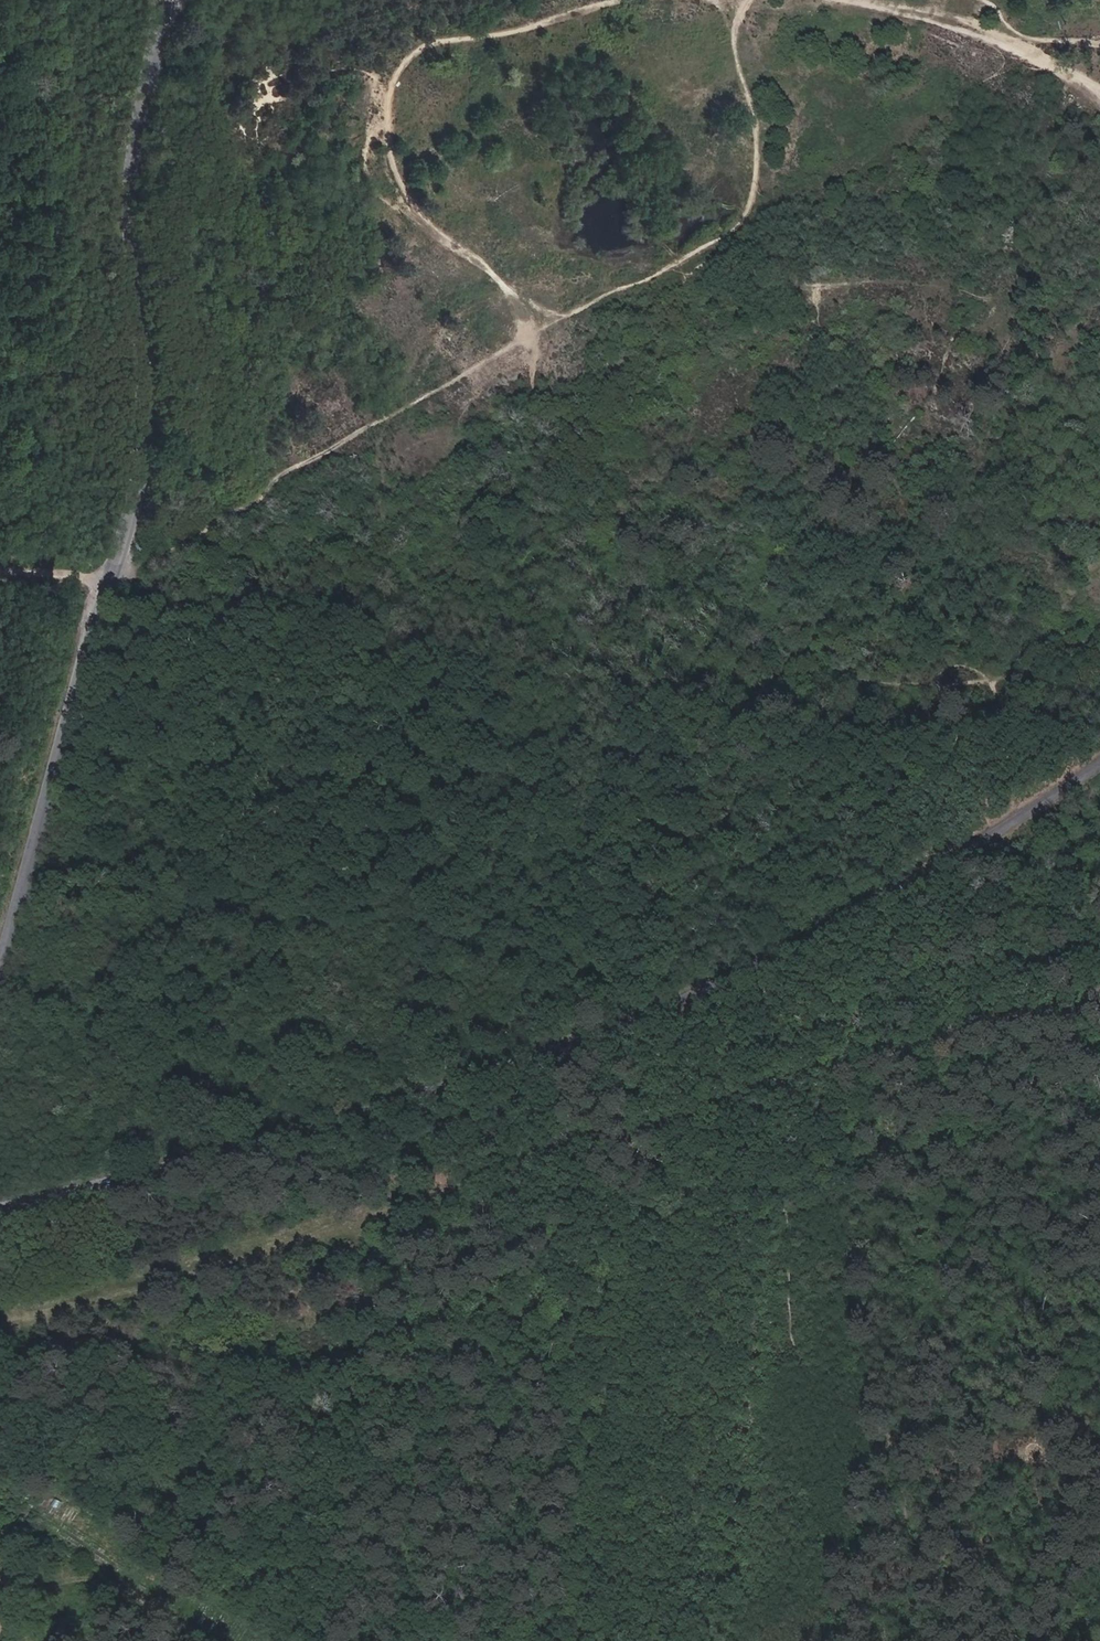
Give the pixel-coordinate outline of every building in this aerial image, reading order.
[(866,1089),(865,1104),(880,1104),(881,1089),(866,1089)]
